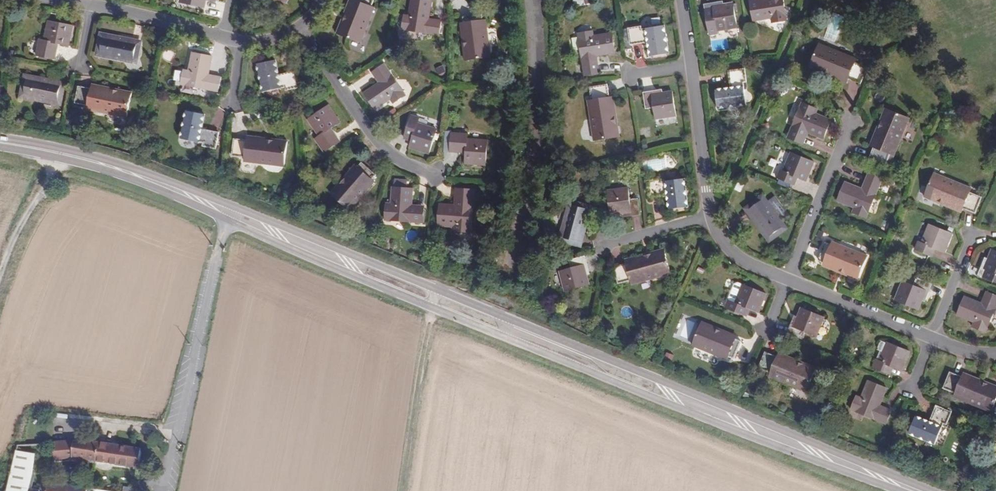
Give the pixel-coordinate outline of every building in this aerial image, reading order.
[(342,20),(337,33),(361,42),(374,7),(371,5),(373,0),(353,0),(345,21),(342,20)] [(342,20),(345,21),(353,0),(349,0),(342,20)] [(425,0),(411,0),(408,16),(403,15),(401,30),(438,36),(441,21),(429,19),(432,1),(425,0)] [(753,19),(771,17),(772,22),(786,20),(783,0),(750,0),(753,19)] [(723,1),(705,4),(708,20),(715,19),(717,30),(737,27),(734,3),(723,4),(723,1)] [(466,44),(463,44),(463,57),(488,57),(487,19),(484,19),(484,13),(465,14),(465,20),(466,44)] [(71,25),(48,20),(43,40),(38,39),(35,54),(53,58),(57,43),(67,45),(71,25)] [(831,21),(828,35),(837,38),(841,23),(831,21)] [(641,26),(628,27),(630,44),(648,42),(650,55),(668,53),(665,26),(641,29),(641,26)] [(593,31),(579,33),(586,74),(599,72),(597,56),(615,53),(612,33),(594,35),(593,31)] [(139,42),(101,34),(96,53),(135,61),(139,42)] [(822,44),(837,50),(840,43),(834,41),(825,37),(822,44)] [(857,59),(837,50),(822,44),(821,43),(811,67),(823,72),(825,69),(849,80),(849,79),(861,84),(868,68),(856,63),(857,59)] [(220,77),(212,75),(211,78),(207,77),(207,74),(210,56),(190,53),(188,70),(182,69),(180,84),(217,92),(220,77)] [(275,61),(257,64),(262,91),(283,87),(284,91),(297,89),(295,72),(278,75),(275,61)] [(380,81),(378,82),(362,92),(374,109),(389,99),(392,103),(405,95),(383,64),(371,72),(375,78),(377,77),(380,81)] [(744,67),(727,69),(730,86),(715,87),(718,106),(745,103),(742,80),(746,80),(744,67)] [(847,83),(849,80),(825,69),(823,72),(847,83)] [(62,83),(24,74),(20,94),(58,102),(62,83)] [(92,83),(91,87),(116,92),(117,89),(92,83)] [(619,136),(617,124),(613,124),(610,97),(609,97),(607,84),(590,86),(592,100),(589,100),(594,139),(619,136)] [(116,92),(91,87),(77,85),(74,103),(86,105),(85,108),(125,117),(130,92),(117,89),(116,92)] [(662,90),(644,92),(646,109),(654,108),(656,118),(675,116),(673,91),(662,92),(662,90)] [(817,108),(803,103),(789,137),(802,143),(807,132),(824,139),(832,120),(815,113),(817,108)] [(327,104),(306,118),(318,136),(315,138),(324,150),(338,140),(330,127),(338,121),(327,104)] [(203,113),(186,109),(181,137),(202,141),(201,144),(215,147),(218,131),(200,127),(203,113)] [(885,123),(875,147),(870,160),(890,168),(911,119),(887,109),(882,121),(885,123)] [(417,119),(410,116),(404,129),(411,132),(406,144),(425,152),(435,130),(416,122),(417,119)] [(422,116),(420,122),(436,126),(437,119),(422,116)] [(872,145),(875,147),(885,123),(882,121),(872,145)] [(465,134),(450,134),(449,152),(465,153),(464,163),(484,165),(486,140),(465,139),(465,134)] [(286,140),(273,138),(272,142),(246,139),(246,140),(233,138),(231,155),(244,157),(244,161),(283,165),(286,140)] [(814,163),(792,154),(784,172),(781,171),(778,178),(792,183),(795,177),(806,182),(814,163)] [(342,187),(339,184),(330,195),(349,210),(374,182),(372,180),(375,175),(361,163),(357,168),(342,187)] [(354,166),(339,184),(342,187),(357,168),(354,166)] [(883,178),(870,172),(863,188),(846,182),(838,200),(855,207),(854,212),(867,218),(883,178)] [(938,199),(963,209),(963,208),(975,213),(981,197),(969,192),(971,188),(934,173),(924,197),(937,202),(938,199)] [(661,178),(649,179),(651,196),(668,195),(670,208),(688,206),(685,179),(661,182),(661,178)] [(411,187),(392,186),(390,204),(385,204),(384,218),(421,221),(422,206),(410,205),(411,187)] [(628,187),(607,189),(610,213),(621,212),(621,215),(639,213),(637,196),(629,197),(628,187)] [(460,206),(457,206),(439,205),(437,225),(456,226),(455,231),(470,232),(474,190),(459,189),(457,201),(460,201),(460,206)] [(785,228),(762,197),(746,209),(769,239),(785,228)] [(961,213),(963,209),(938,199),(937,202),(961,213)] [(589,206),(570,201),(560,238),(579,243),(589,206)] [(952,235),(930,225),(922,244),(919,243),(916,250),(929,256),(932,249),(944,254),(952,235)] [(846,271),(844,274),(857,279),(867,256),(832,242),(831,245),(825,242),(819,259),(824,262),(846,271)] [(663,249),(648,252),(649,256),(625,262),(625,263),(613,266),(617,282),(629,280),(630,283),(669,273),(663,249)] [(992,250),(989,259),(986,259),(979,275),(994,282),(995,278),(995,251),(992,250)] [(649,256),(648,252),(624,258),(625,262),(649,256)] [(583,255),(567,259),(569,267),(559,270),(563,290),(587,284),(585,274),(587,273),(583,255)] [(823,265),(844,274),(846,271),(824,262),(823,265)] [(931,284),(916,278),(913,285),(903,281),(895,300),(918,309),(922,300),(925,301),(931,284)] [(767,293),(744,284),(736,302),(733,301),(730,308),(743,314),(747,307),(758,312),(767,293)] [(987,292),(982,302),(965,295),(957,314),(973,321),(971,326),(986,332),(995,308),(995,295),(987,292)] [(825,318),(801,309),(798,317),(794,316),(788,332),(803,339),(806,332),(817,336),(825,318)] [(741,341),(736,339),(712,329),(714,326),(702,322),(692,345),(727,359),(728,356),(733,358),(741,341)] [(712,329),(736,339),(737,336),(714,326),(712,329)] [(880,352),(876,361),(879,362),(887,343),(882,341),(879,343),(877,348),(878,350),(880,352)] [(879,362),(876,361),(873,367),(886,373),(889,366),(901,371),(909,352),(887,343),(879,362)] [(816,368),(803,363),(802,366),(778,356),(777,357),(765,352),(758,368),(771,373),(769,376),(806,391),(816,368)] [(802,366),(803,363),(779,353),(778,356),(802,366)] [(956,393),(963,376),(951,372),(944,388),(956,393)] [(964,373),(963,376),(988,385),(989,382),(964,373)] [(963,376),(956,393),(955,396),(992,411),(995,402),(995,384),(989,382),(988,385),(963,376)] [(887,388),(868,380),(862,397),(857,395),(851,409),(886,423),(891,410),(880,405),(887,388)] [(951,411),(936,405),(929,421),(916,416),(909,432),(935,443),(944,422),(947,423),(951,411)] [(141,469),(143,450),(107,445),(88,443),(58,444),(58,460),(76,459),(141,469)] [(38,454),(17,450),(8,490),(22,490),(27,477),(32,477),(38,454)] [(32,477),(27,477),(22,490),(31,490),(32,477)] [(104,488),(51,478),(50,485),(42,484),(41,490),(117,490),(104,488)] [(140,484),(133,483),(132,490),(139,490),(140,484)]
